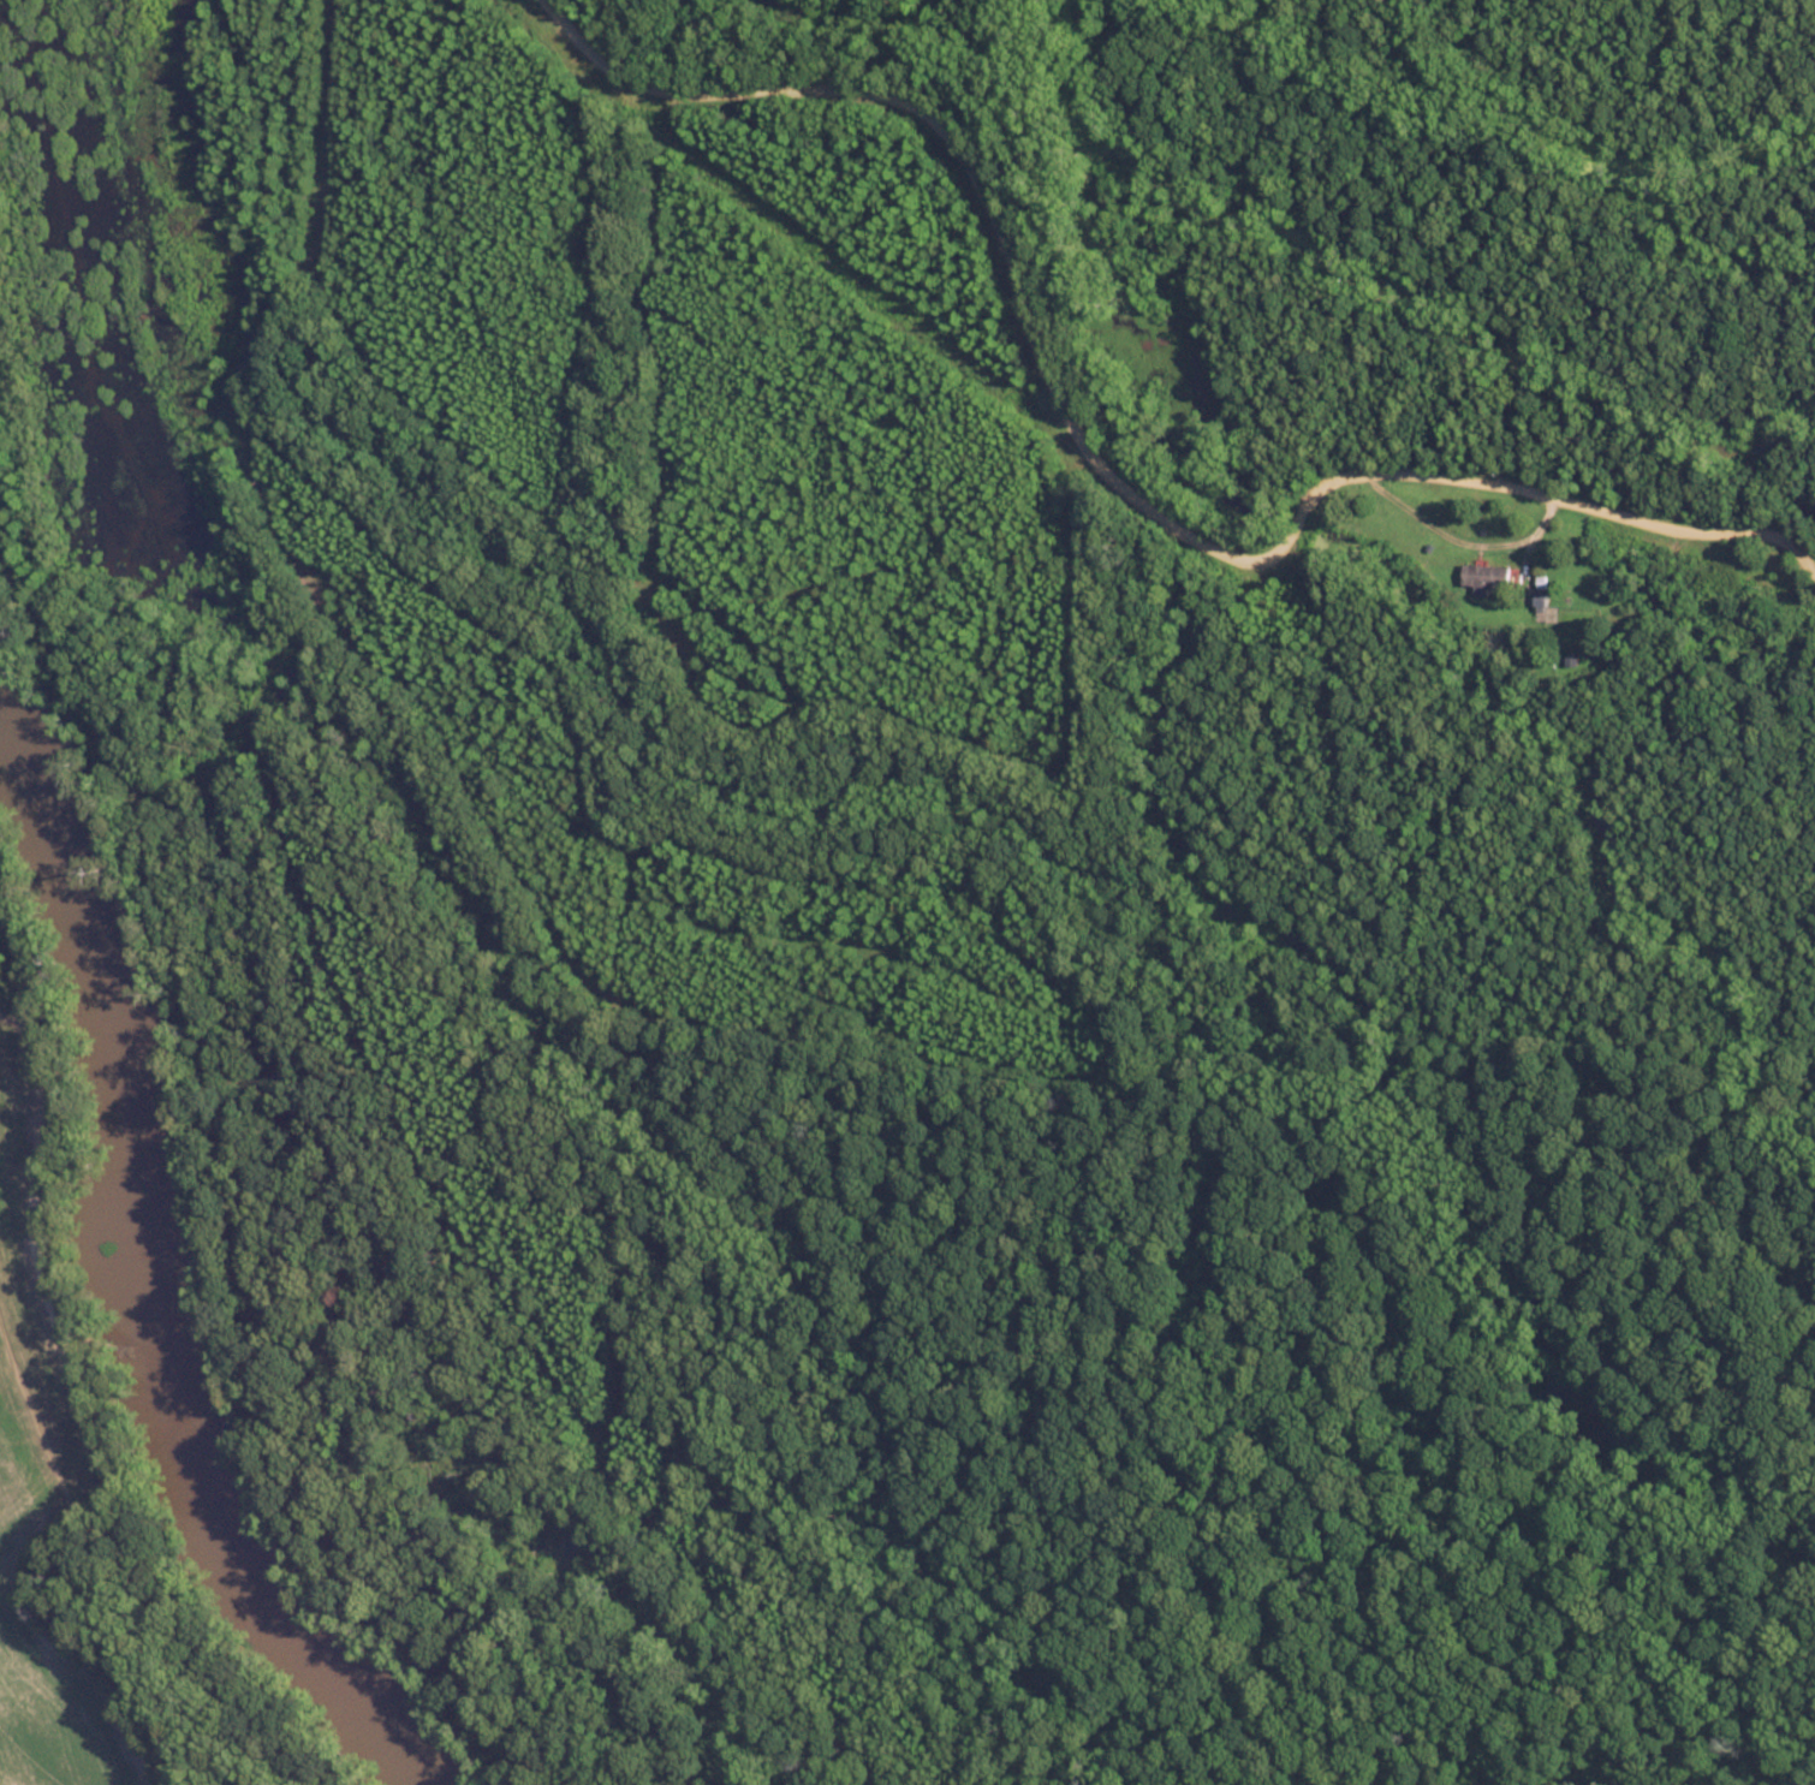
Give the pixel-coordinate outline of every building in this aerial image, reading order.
[(1465,587),(1511,587),(1511,566),(1465,566),(1465,587)]
